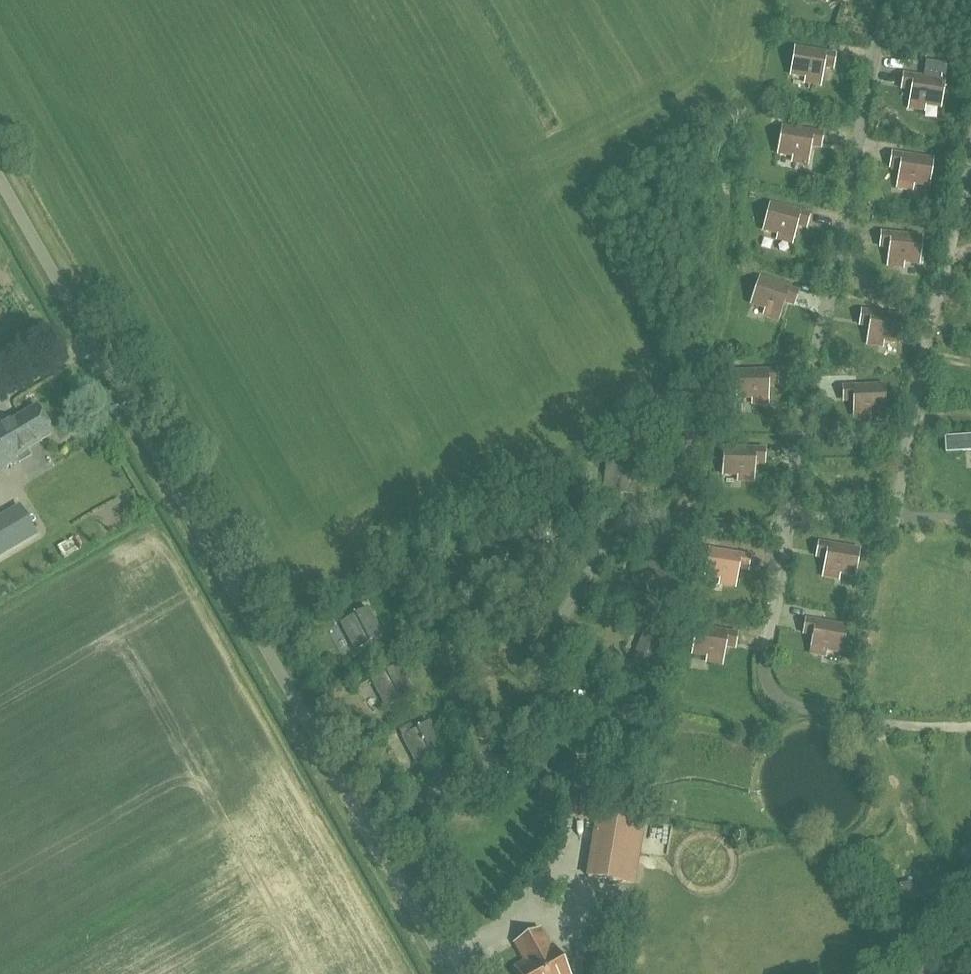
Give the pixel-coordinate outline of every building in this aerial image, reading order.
[(834,64),(835,55),(795,49),(790,74),(809,77),(808,83),(820,85),(824,62),(834,64)] [(903,75),(902,83),(912,85),(909,108),(921,110),(922,104),(940,107),(944,81),(924,78),(926,62),(911,60),(908,76),(903,75)] [(821,143),(823,134),(782,128),(778,153),(796,156),(795,162),(808,164),(811,141),(821,143)] [(929,186),(932,160),(892,154),(891,162),(900,164),(897,187),(909,188),(910,183),(929,186)] [(807,223),(809,215),(770,205),(763,230),(782,234),(780,240),(792,243),(798,221),(807,223)] [(920,262),(922,237),(881,233),(880,242),(890,243),(888,266),(901,266),(901,261),(920,262)] [(796,300),(798,292),(759,279),(751,304),(769,310),(767,315),(779,319),(786,297),(796,300)] [(899,343),(902,317),(861,312),(860,320),(870,321),(867,344),(879,346),(880,340),(899,343)] [(768,403),(767,380),(777,379),(777,371),(736,372),(736,398),(755,398),(756,403),(768,403)] [(885,411),(884,386),(843,388),(843,396),(853,395),(854,419),(866,418),(866,412),(885,411)] [(30,455),(27,449),(52,434),(37,407),(11,422),(8,417),(0,421),(0,472),(30,455)] [(942,435),(944,452),(970,449),(970,432),(942,435)] [(764,458),(765,450),(723,448),(723,474),(741,475),(741,481),(754,481),(754,458),(764,458)] [(630,495),(632,467),(620,466),(621,457),(605,456),(603,489),(617,490),(617,494),(630,495)] [(19,506),(0,518),(0,559),(37,537),(22,510),(19,506)] [(855,576),(859,550),(818,543),(817,552),(827,553),(823,576),(835,578),(836,573),(855,576)] [(749,565),(750,557),(709,550),(705,576),(724,579),(723,585),(735,587),(739,564),(749,565)] [(667,583),(670,569),(645,563),(642,575),(634,573),(631,586),(660,593),(663,582),(667,583)] [(355,650),(382,636),(367,608),(341,622),(355,650)] [(842,653),(846,627),(806,620),(804,629),(814,630),(810,653),(822,655),(823,650),(842,653)] [(736,643),(737,635),(696,628),(692,653),(711,657),(710,662),(722,664),(726,641),(736,643)] [(647,669),(660,640),(644,633),(631,662),(647,669)] [(386,707),(413,693),(398,665),(371,679),(386,707)] [(444,750),(429,722),(415,730),(412,723),(403,728),(406,734),(402,737),(417,764),(444,750)] [(661,801),(659,810),(670,812),(672,803),(661,801)] [(635,885),(645,819),(597,812),(586,877),(635,885)] [(962,862),(970,874),(970,855),(962,862)] [(943,878),(896,883),(898,898),(945,893),(943,878)] [(539,930),(516,943),(527,961),(516,967),(520,973),(569,973),(553,946),(549,948),(539,930)]
